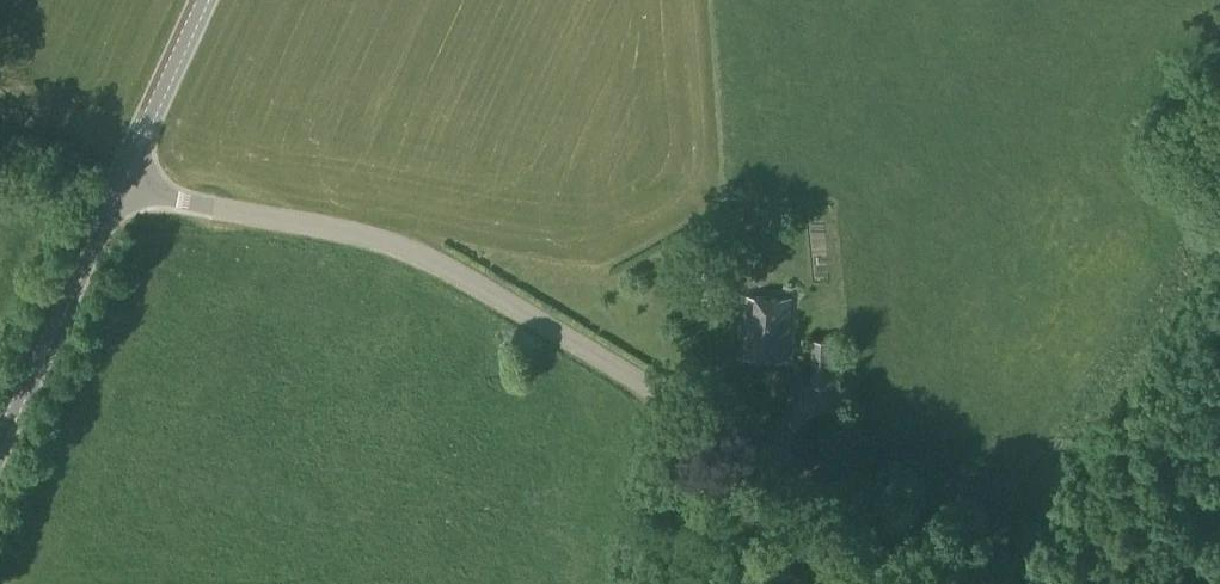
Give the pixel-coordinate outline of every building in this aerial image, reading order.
[(788,360),(791,298),(746,296),(743,357),(788,360)] [(835,360),(836,340),(811,340),(811,359),(835,360)]
